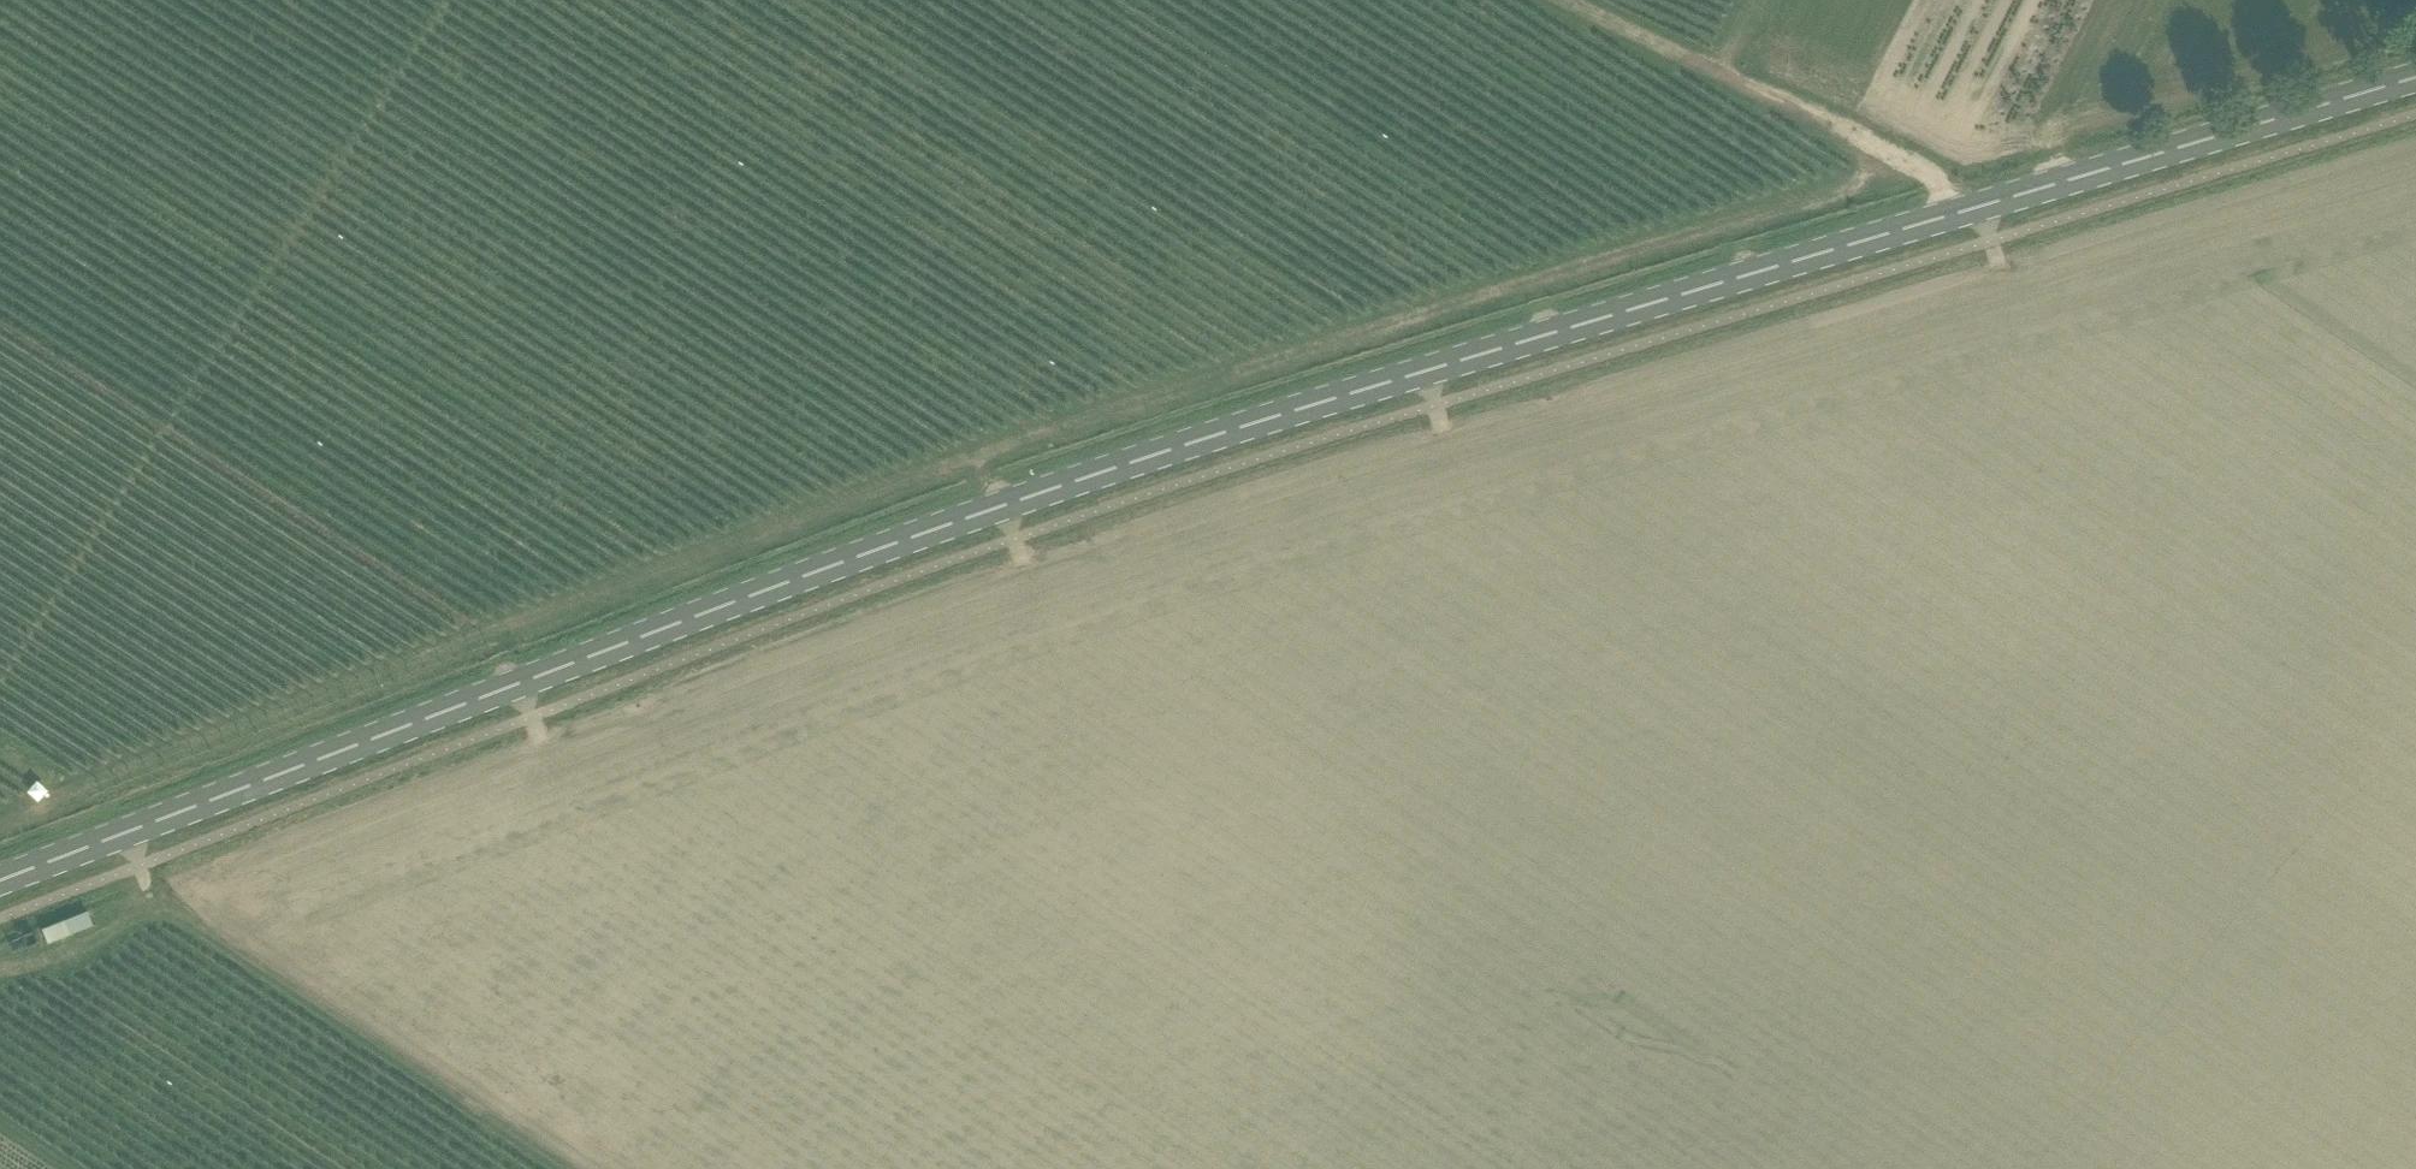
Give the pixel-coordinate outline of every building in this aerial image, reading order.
[(41,926),(45,941),(93,927),(89,912),(41,926)]
